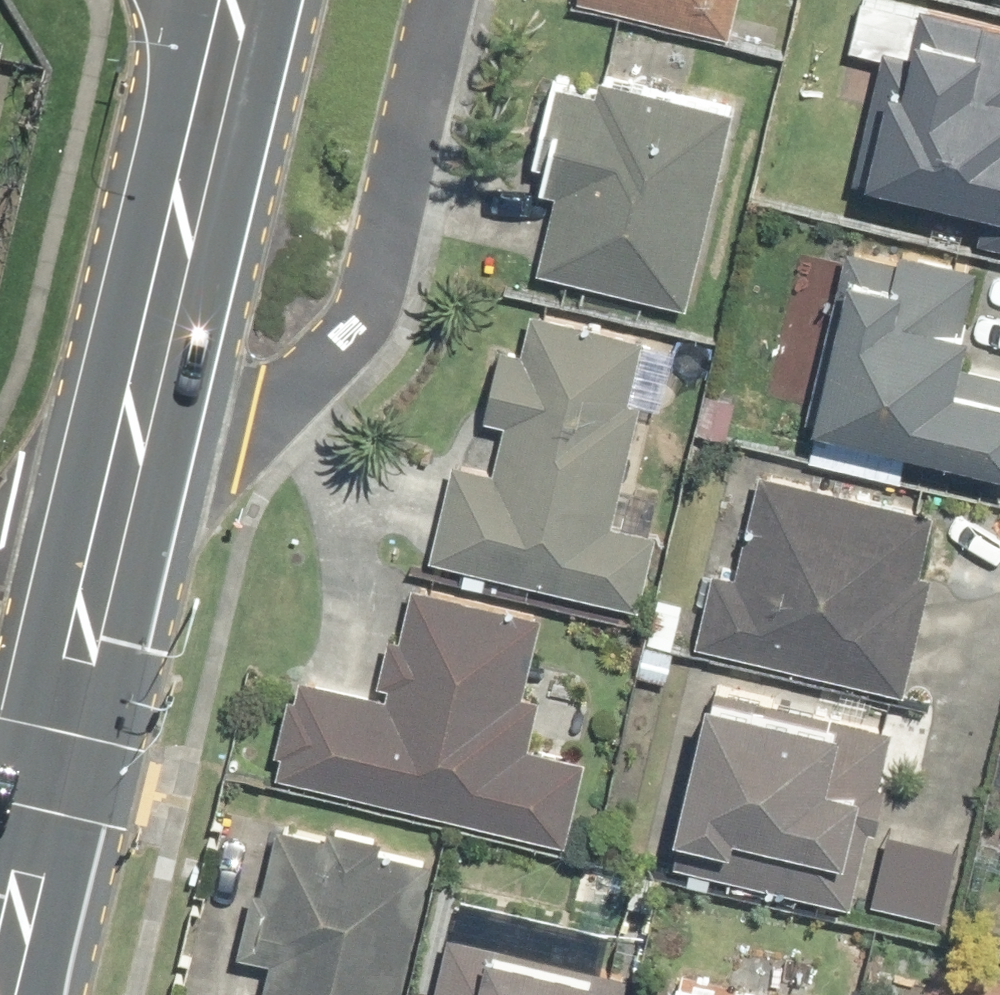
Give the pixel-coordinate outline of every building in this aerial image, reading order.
[(727,37),(735,0),(570,0),(569,2),(727,37)] [(999,248),(999,22),(908,0),(857,0),(845,48),(876,56),(846,178),(977,210),(969,240),(999,248)] [(527,271),(681,308),(731,106),(594,73),(590,87),(545,76),(524,162),(538,165),(532,189),(547,193),(527,271)] [(999,475),(999,370),(954,359),(977,265),(894,245),(891,258),(844,246),(794,454),(894,478),(900,451),(999,475)] [(447,459),(423,557),(635,608),(654,531),(644,528),(653,490),(618,481),(638,399),(624,396),(639,335),(526,308),(516,349),(493,344),(476,415),(499,420),(487,469),(447,459)] [(707,565),(688,642),(898,693),(927,572),(915,569),(929,509),(754,467),(729,570),(707,565)] [(293,676),(270,774),(562,844),(583,757),(525,743),(537,696),(519,692),(538,613),(408,582),(395,639),(382,636),(371,681),(384,684),(381,697),(293,676)] [(891,728),(700,682),(657,860),(848,906),(891,728)] [(428,857),(379,846),(381,839),(321,825),(319,832),(271,821),(256,886),(247,884),(232,951),(264,958),(255,994),(396,994),(428,857)] [(427,994),(621,994),(626,972),(594,965),(603,928),(451,893),(427,994)] [(638,971),(633,994),(747,994),(638,971)]
